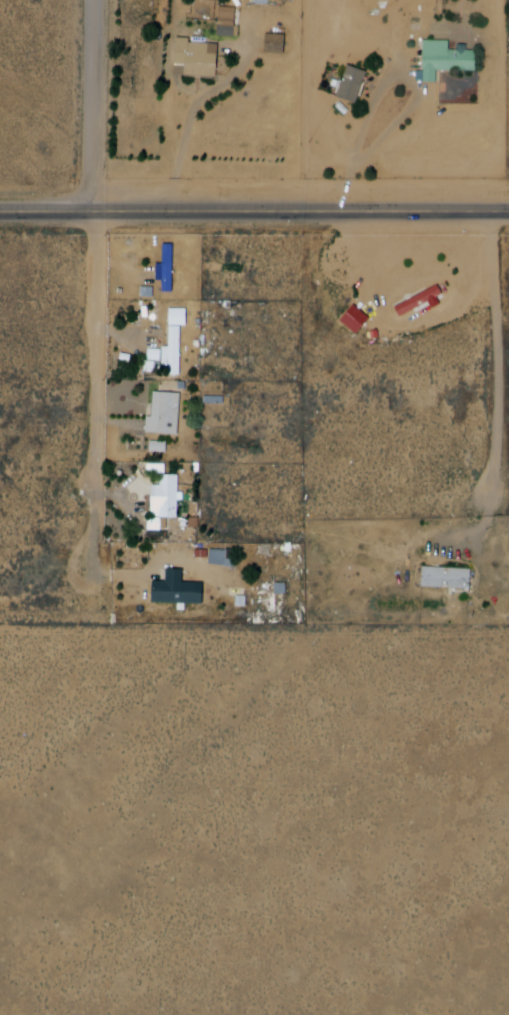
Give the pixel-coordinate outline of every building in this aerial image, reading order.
[(183,37),(194,38),(193,44),(222,46),(219,74),(179,70),(183,37)] [(427,42),(455,41),(455,51),(463,51),(463,45),(471,45),(471,49),(479,49),(479,71),(441,71),(441,80),(422,81),(422,72),(428,72),(427,42)] [(342,95),(351,67),(369,73),(360,101),(342,95)] [(166,252),(157,252),(157,290),(166,290),(166,252)] [(397,308),(405,317),(446,295),(440,285),(397,308)] [(174,327),(183,327),(183,374),(172,374),(172,365),(166,365),(166,348),(174,348),(174,327)] [(159,394),(185,395),(182,434),(150,432),(151,416),(157,416),(159,394)] [(165,477),(181,477),(179,517),(155,516),(156,487),(164,488),(165,477)] [(207,565),(226,565),(226,550),(207,550),(207,565)] [(427,566),(426,584),(474,589),(476,570),(427,566)] [(155,581),(169,580),(169,568),(187,567),(187,582),(203,581),(204,603),(188,603),(188,608),(181,608),(181,601),(156,602),(155,581)]
